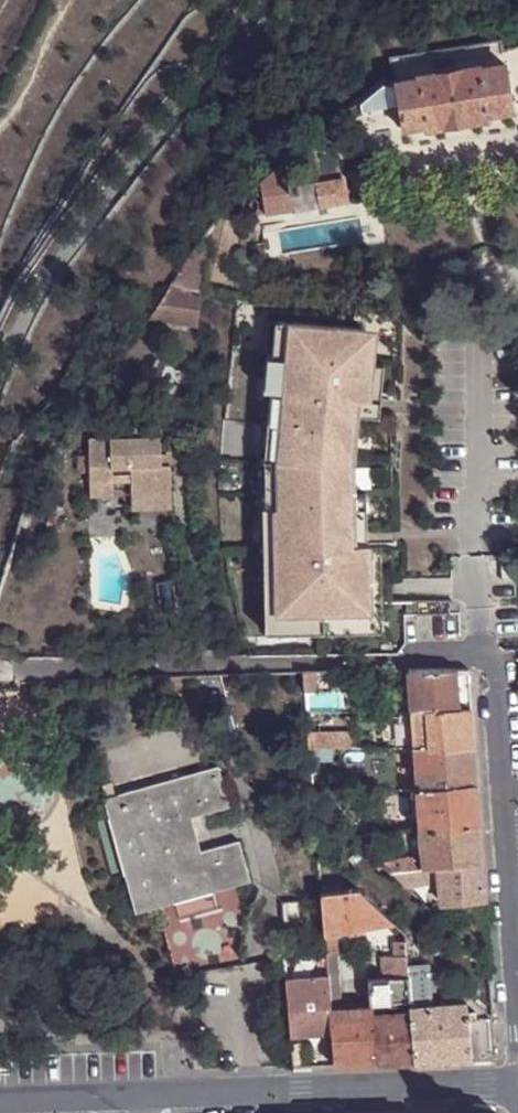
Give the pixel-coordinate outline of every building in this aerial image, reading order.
[(503,35),(390,46),(392,70),(505,59),(503,35)] [(505,59),(392,70),(393,73),(395,94),(397,118),(421,116),(421,118),(485,112),(485,109),(510,107),(505,59)] [(356,98),(395,94),(393,73),(381,70),(356,89),(356,98)] [(287,159),(260,179),(265,214),(295,210),(292,194),(290,179),(290,172),(287,159)] [(290,179),(300,178),(299,170),(290,172),(290,179)] [(290,179),(292,194),(302,192),(300,178),(290,179)] [(320,206),(347,202),(344,181),(317,184),(320,206)] [(166,288),(146,318),(202,327),(207,291),(166,288)] [(362,328),(269,320),(257,459),(351,461),(355,414),(356,397),(369,398),(372,364),(359,363),(362,328)] [(362,328),(359,363),(372,364),(375,329),(362,328)] [(356,397),(355,414),(379,416),(384,365),(372,364),(369,398),(356,397)] [(158,465),(156,436),(156,418),(128,418),(128,436),(84,437),(86,482),(107,481),(127,481),(128,494),(167,493),(166,464),(158,465)] [(164,435),(156,436),(158,465),(166,464),(164,435)] [(351,461),(257,459),(261,599),(265,599),(266,637),(384,634),(383,601),(382,579),(382,576),(371,575),(370,548),(370,542),(368,542),(353,542),(353,526),(352,491),(351,461)] [(108,496),(107,481),(86,482),(86,496),(108,496)] [(367,525),(366,491),(352,491),(353,526),(367,525)] [(167,507),(167,493),(128,494),(128,509),(167,507)] [(353,542),(368,542),(367,525),(353,526),(353,542)] [(371,575),(382,576),(381,548),(370,548),(371,575)] [(517,578),(516,558),(504,558),(505,579),(517,578)] [(382,579),(383,601),(393,601),(392,579),(382,579)] [(467,669),(415,670),(419,710),(425,710),(469,708),(467,669)] [(415,670),(406,671),(409,710),(419,710),(415,670)] [(329,672),(303,671),(304,689),(330,689),(329,672)] [(472,746),(469,708),(425,710),(427,745),(472,746)] [(322,748),(354,748),(353,732),(309,733),(310,748),(322,748)] [(474,781),(472,746),(427,745),(412,747),(412,762),(415,781),(415,786),(416,789),(474,781)] [(412,762),(412,747),(393,746),(394,763),(412,762)] [(323,762),(322,748),(310,748),(311,762),(323,762)] [(219,766),(105,799),(137,914),(252,882),(241,842),(203,853),(193,818),(230,807),(219,766)] [(418,828),(477,823),(474,781),(416,789),(418,828)] [(480,862),(477,823),(418,828),(422,858),(422,866),(433,865),(480,862)] [(362,826),(364,834),(380,832),(379,825),(362,826)] [(351,851),(359,842),(353,835),(346,828),(337,837),(351,851)] [(401,830),(383,832),(383,843),(403,841),(401,830)] [(386,870),(422,866),(422,858),(407,856),(378,862),(386,870)] [(482,896),(480,862),(433,865),(435,887),(436,901),(482,896)] [(435,887),(433,865),(422,866),(386,870),(406,890),(435,887)] [(335,928),(387,920),(353,886),(320,889),(323,929),(335,928)] [(299,929),(297,898),(281,899),(284,931),(299,929)] [(323,929),(325,948),(337,947),(335,928),(323,929)] [(420,969),(413,941),(402,933),(404,954),(405,971),(420,969)] [(284,955),(285,966),(325,963),(325,950),(284,955)] [(382,978),(405,976),(405,971),(404,954),(380,954),(382,978)] [(407,1002),(407,1006),(426,1005),(425,969),(420,969),(405,971),(405,976),(407,1002)] [(337,972),(327,972),(327,974),(330,1009),(340,1009),(337,972)] [(286,978),(288,1032),(331,1030),(330,1009),(327,974),(286,978)] [(368,1002),(407,1002),(405,976),(382,978),(367,978),(368,1002)] [(411,1062),(469,1059),(466,1027),(464,1003),(426,1005),(407,1006),(407,1012),(411,1062)] [(334,1064),(373,1064),(369,1015),(369,1008),(340,1009),(330,1009),(331,1030),(334,1064)] [(373,1064),(411,1062),(407,1012),(369,1015),(373,1064)]
